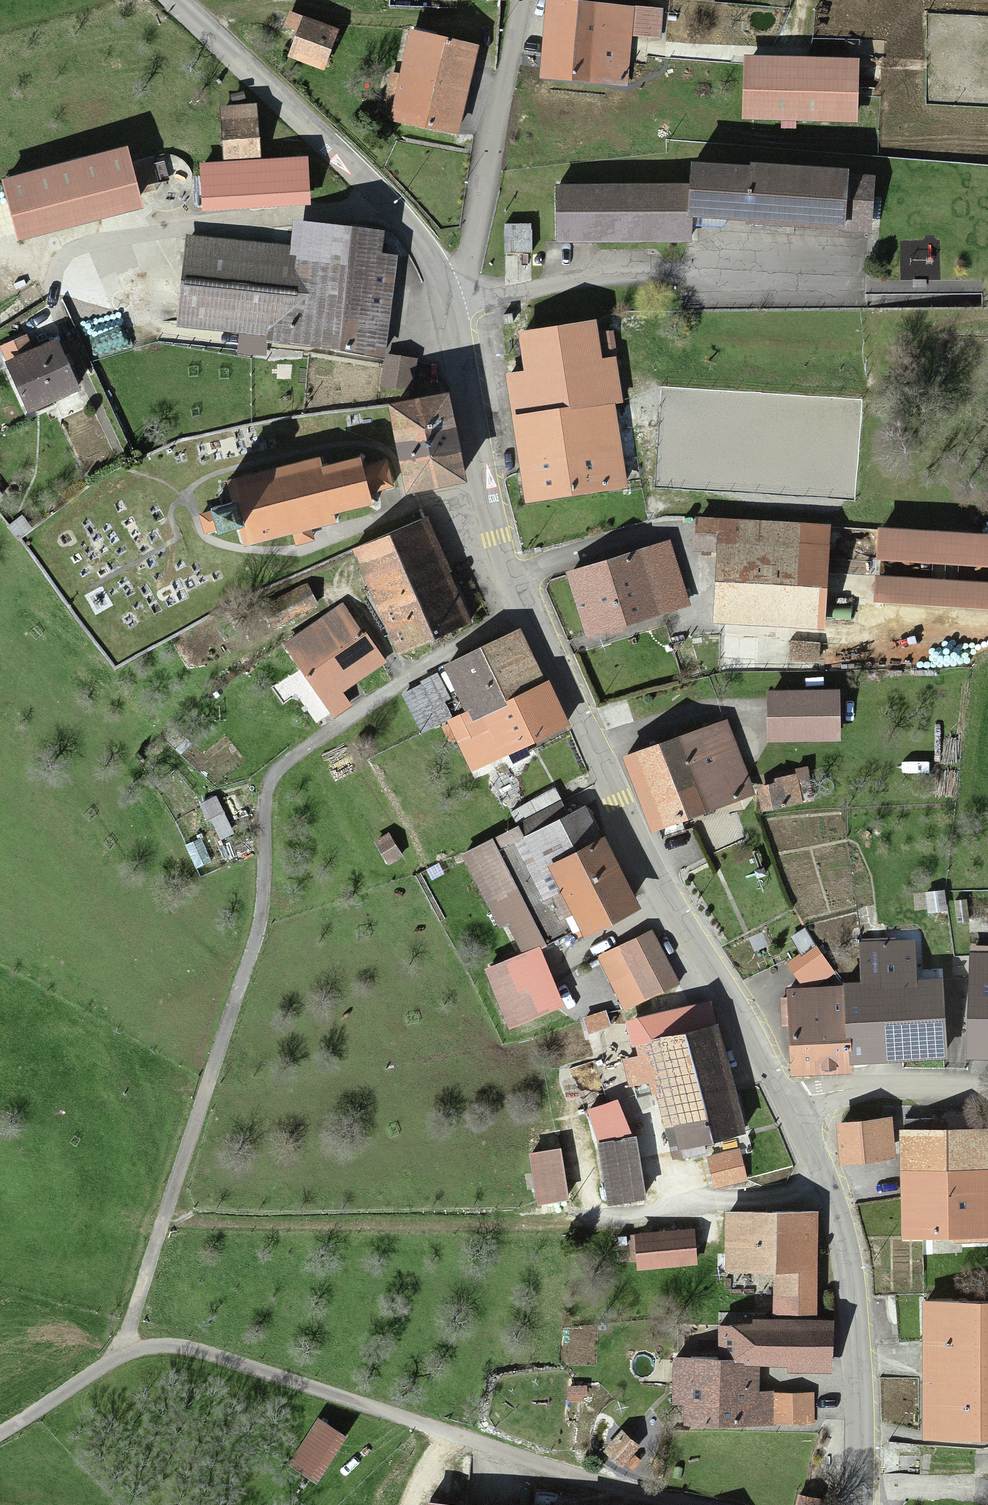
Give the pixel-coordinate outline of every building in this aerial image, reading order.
[(543,1),(538,78),(622,83),(627,7),(543,1)] [(297,23),(285,56),(319,68),(331,36),(297,23)] [(406,35),(388,115),(453,129),(470,49),(406,35)] [(857,61),(746,58),(745,116),(855,119),(857,61)] [(219,167),(196,167),(197,208),(303,206),(302,166),(251,167),(251,124),(219,124),(219,167)] [(125,150),(5,181),(19,236),(139,206),(125,150)] [(842,170),(688,162),(685,214),(745,217),(745,224),(865,230),(868,177),(842,176),(842,170)] [(682,185),(553,186),(553,241),(682,240),(682,185)] [(183,238),(173,326),(378,350),(391,236),(292,224),(289,251),(183,238)] [(504,227),(505,283),(528,283),(527,226),(504,227)] [(0,364),(0,365),(23,411),(68,389),(45,342),(0,364)] [(410,360),(383,359),(382,385),(409,386),(410,360)] [(506,397),(521,500),(613,487),(598,383),(506,397)] [(458,477),(439,386),(393,395),(395,404),(383,407),(400,488),(458,477)] [(312,461),(222,480),(226,496),(203,501),(210,531),(232,527),(236,546),(326,527),(324,516),(364,507),(361,495),(386,490),(380,464),(356,469),(354,461),(314,469),(312,461)] [(466,620),(421,521),(353,551),(397,651),(466,620)] [(824,528),(692,522),(691,545),(714,546),(710,624),(819,629),(824,528)] [(640,552),(564,574),(582,636),(658,614),(640,552)] [(304,589),(267,607),(276,626),(313,608),(304,589)] [(339,611),(282,647),(329,719),(346,708),(334,690),(374,665),(339,611)] [(562,725),(516,637),(447,673),(469,716),(447,727),(471,773),(562,725)] [(752,641),(722,642),(723,670),(752,669),(752,641)] [(816,644),(784,644),(783,668),(815,668),(816,644)] [(832,695),(762,695),(762,742),(832,743),(832,695)] [(723,725),(624,757),(648,832),(747,799),(723,725)] [(756,792),(760,812),(800,804),(795,778),(771,783),(772,789),(756,792)] [(546,865),(596,841),(580,810),(564,818),(550,791),(506,813),(515,832),(489,844),(509,884),(546,865)] [(384,837),(374,844),(387,865),(398,859),(384,837)] [(596,841),(546,865),(579,933),(629,908),(596,841)] [(646,936),(619,949),(643,999),(670,986),(646,936)] [(843,988),(844,1061),(941,1060),(940,982),(910,982),(910,944),(858,944),(859,983),(843,983),(843,988)] [(963,1059),(987,1060),(987,949),(967,948),(963,1059)] [(535,973),(501,988),(516,1022),(550,1007),(535,973)] [(844,1061),(843,988),(784,989),(785,1073),(844,1073),(844,1061)] [(741,1132),(711,1008),(629,1028),(637,1059),(624,1062),(630,1088),(643,1085),(646,1096),(657,1093),(671,1149),(741,1132)] [(603,1016),(579,1021),(582,1036),(606,1031),(603,1016)] [(889,1123),(834,1125),(835,1163),(891,1161),(889,1123)] [(899,1132),(897,1239),(987,1240),(987,1133),(899,1132)] [(625,1138),(594,1144),(607,1205),(638,1198),(625,1138)] [(737,1152),(706,1159),(712,1188),(743,1182),(737,1152)] [(550,1153),(526,1158),(534,1204),(558,1199),(550,1153)] [(812,1215),(722,1214),(722,1275),(770,1275),(770,1315),(811,1315),(812,1215)] [(693,1231),(635,1236),(638,1269),(696,1264),(693,1231)] [(921,1435),(987,1436),(987,1305),(922,1304),(921,1435)] [(755,1394),(755,1374),(754,1328),(714,1328),(714,1361),(699,1361),(699,1343),(670,1343),(670,1425),(756,1425),(810,1424),(810,1394),(755,1394)] [(754,1328),(755,1374),(830,1373),(830,1328),(754,1328)] [(316,1423),(287,1462),(310,1479),(339,1440),(316,1423)]
